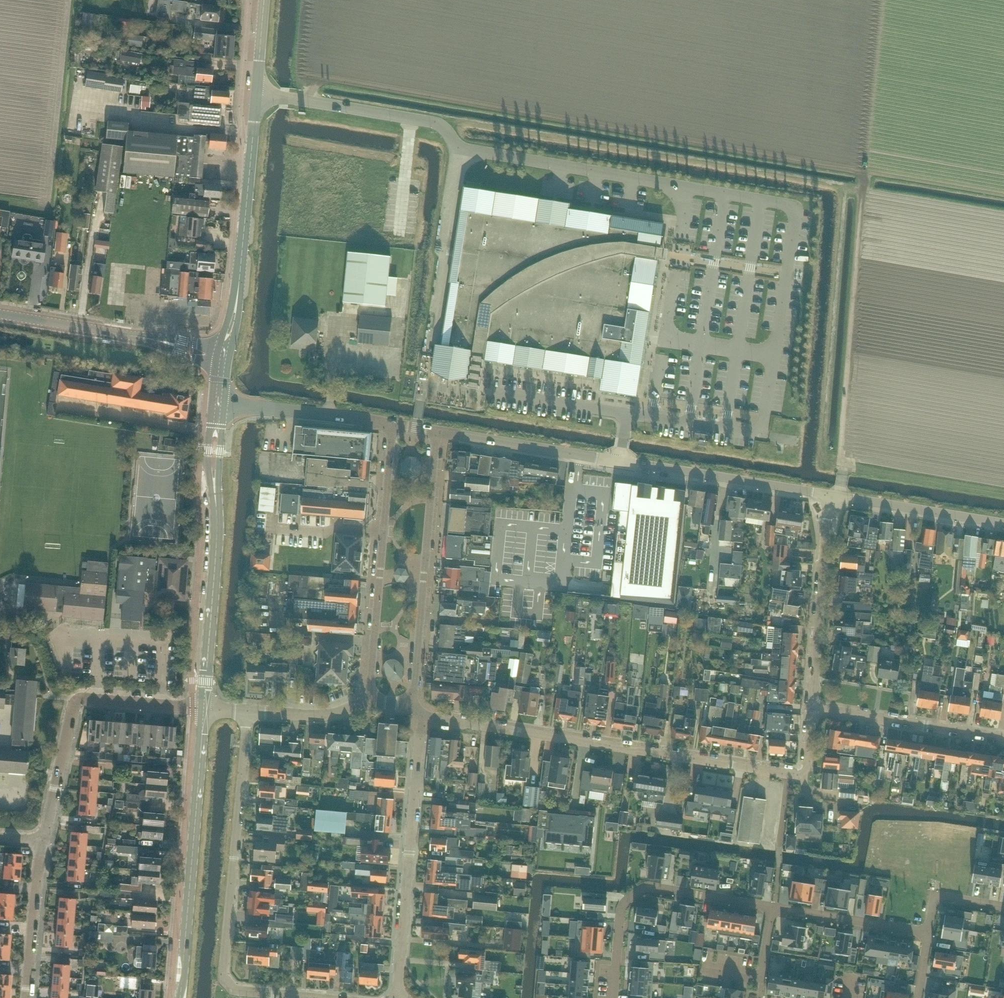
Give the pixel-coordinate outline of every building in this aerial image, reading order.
[(169,0),(166,0),(158,0),(156,17),(170,19),(171,12),(185,14),(186,7),(197,8),(196,16),(202,16),(201,20),(217,21),(218,7),(202,6),(197,5),(197,4),(169,0)] [(129,26),(130,20),(116,18),(115,24),(129,26)] [(216,36),(216,30),(195,28),(194,38),(216,39),(214,57),(232,59),(234,37),(216,36)] [(130,35),(128,45),(141,47),(142,37),(130,35)] [(82,44),(82,42),(76,42),(76,43),(73,67),(80,67),(82,44)] [(141,54),(121,50),(121,52),(120,56),(120,60),(139,64),(141,54)] [(174,59),(172,73),(196,77),(196,80),(211,82),(211,80),(212,80),(213,76),(211,76),(212,70),(204,69),(204,63),(198,62),(174,59)] [(105,77),(106,74),(88,71),(85,87),(122,92),(123,80),(105,77)] [(164,93),(165,81),(153,79),(152,92),(164,93)] [(133,90),(144,92),(145,83),(135,81),(133,90)] [(212,87),(210,87),(195,86),(194,101),(228,104),(229,93),(212,91),(212,87)] [(178,103),(177,115),(179,115),(179,119),(185,119),(188,119),(189,106),(190,105),(190,104),(187,104),(178,103)] [(222,108),(221,106),(191,103),(190,105),(189,106),(188,119),(188,122),(189,123),(219,126),(221,125),(222,108)] [(200,178),(201,178),(204,154),(205,154),(205,148),(204,148),(205,141),(209,142),(208,148),(224,149),(226,136),(210,135),(205,134),(204,136),(194,135),(194,137),(128,131),(128,123),(107,121),(106,138),(126,140),(123,173),(175,177),(175,176),(189,177),(200,178)] [(113,213),(122,147),(102,144),(96,191),(107,193),(104,212),(113,213)] [(200,178),(189,177),(189,183),(198,184),(197,196),(220,198),(221,186),(199,184),(200,178)] [(609,326),(647,332),(659,254),(664,224),(569,209),(570,204),(465,188),(450,282),(452,283),(442,346),(436,345),(432,372),(451,375),(470,378),(472,367),(477,368),(483,369),(484,365),(484,360),(605,379),(603,391),(634,396),(636,384),(639,385),(643,357),(645,343),(607,337),(609,326)] [(180,196),(181,191),(174,191),(171,213),(207,217),(209,199),(194,197),(194,194),(189,193),(189,197),(180,196)] [(10,212),(0,211),(0,217),(3,217),(1,227),(7,228),(10,212)] [(180,224),(179,236),(197,238),(197,237),(200,238),(201,228),(203,228),(204,220),(186,218),(186,224),(180,224)] [(52,237),(55,221),(46,220),(43,236),(52,237)] [(56,232),(55,251),(65,252),(67,233),(56,232)] [(15,240),(12,257),(43,262),(46,245),(31,242),(32,238),(31,236),(29,235),(25,234),(24,235),(23,236),(22,241),(15,240)] [(196,240),(195,249),(206,250),(206,241),(198,240),(196,240)] [(167,262),(166,268),(189,269),(214,271),(214,269),(215,268),(216,265),(215,263),(215,255),(208,254),(208,253),(190,252),(190,262),(190,263),(167,262)] [(386,307),(391,257),(349,252),(344,302),(386,307)] [(122,272),(124,264),(118,262),(116,270),(122,272)] [(104,275),(106,265),(94,263),(89,293),(99,294),(102,274),(104,275)] [(62,288),(65,266),(59,265),(59,269),(51,268),(50,270),(48,286),(49,286),(53,287),(62,288)] [(79,291),(82,267),(71,266),(69,278),(70,278),(68,290),(79,291)] [(198,278),(199,272),(190,272),(190,273),(180,272),(179,274),(170,274),(168,296),(170,296),(177,297),(211,300),(212,300),(212,296),(213,296),(213,292),(212,292),(213,280),(213,279),(198,278)] [(110,276),(111,300),(124,300),(124,275),(110,276)] [(361,315),(358,342),(390,345),(393,318),(384,317),(372,316),(361,315)] [(317,349),(319,321),(295,318),(292,347),(317,349)] [(477,368),(472,367),(470,378),(469,385),(475,386),(480,387),(483,369),(477,368)] [(113,373),(113,374),(89,370),(88,376),(73,374),(72,377),(61,375),(59,374),(59,373),(54,372),(47,415),(54,416),(56,403),(54,403),(55,394),(167,413),(166,416),(186,419),(189,397),(163,393),(163,389),(147,387),(148,379),(113,373)] [(294,454),(293,454),(297,455),(298,455),(304,455),(309,456),(349,459),(370,461),(371,454),(372,437),(372,433),(373,432),(304,426),(300,426),(296,426),(294,454)] [(176,440),(166,438),(165,438),(164,446),(175,447),(176,440)] [(469,469),(471,453),(455,451),(454,471),(463,472),(462,474),(478,475),(478,474),(479,470),(469,469)] [(297,455),(296,465),(308,466),(308,467),(306,486),(328,487),(347,486),(366,487),(368,487),(369,474),(370,461),(349,459),(348,470),(335,469),(336,461),(308,459),(309,456),(304,455),(298,455),(297,455)] [(492,457),(481,455),(479,470),(478,474),(491,475),(492,457)] [(503,477),(509,477),(512,461),(512,460),(492,457),(491,475),(503,477)] [(422,465),(417,458),(408,458),(401,463),(401,472),(406,479),(415,479),(421,474),(422,474),(422,465)] [(526,463),(512,461),(509,477),(520,478),(519,483),(548,484),(556,485),(557,481),(559,468),(558,468),(558,466),(552,465),(552,467),(539,465),(540,463),(534,462),(533,464),(526,463)] [(452,489),(451,500),(468,501),(468,504),(482,506),(482,499),(470,498),(471,491),(473,491),(473,490),(490,491),(490,488),(502,489),(502,482),(503,477),(490,477),(490,479),(467,477),(467,482),(453,481),(452,489)] [(279,508),(280,484),(264,483),(263,507),(279,508)] [(651,488),(652,486),(650,485),(638,483),(638,484),(638,487),(629,486),(621,493),(612,588),(613,588),(613,594),(612,593),(612,595),(612,597),(612,599),(675,605),(676,596),(675,596),(675,594),(676,594),(679,556),(679,554),(685,491),(672,489),(671,490),(668,490),(668,488),(655,486),(655,489),(651,488)] [(281,511),(281,513),(297,514),(298,514),(298,513),(302,513),(331,516),(344,517),(345,517),(346,517),(365,519),(366,510),(367,493),(366,493),(366,487),(347,486),(328,487),(328,491),(305,489),(304,495),(300,495),(282,494),(282,500),(281,510),(281,511)] [(689,505),(696,507),(696,510),(695,514),(694,514),(693,524),(700,525),(702,516),(701,515),(702,510),(705,493),(695,491),(692,491),(689,505)] [(704,509),(701,525),(704,525),(703,530),(703,532),(703,533),(705,534),(709,535),(710,527),(713,511),(716,511),(716,510),(718,495),(706,493),(704,509)] [(721,521),(719,541),(734,542),(733,551),(742,552),(744,529),(737,529),(738,522),(744,523),(746,509),(747,510),(748,504),(747,504),(748,500),(738,498),(729,497),(727,510),(727,511),(731,512),(729,522),(721,521)] [(771,510),(772,503),(750,500),(746,523),(762,526),(763,520),(769,521),(771,510)] [(451,510),(446,558),(467,560),(467,557),(476,557),(475,561),(475,565),(491,567),(493,536),(490,536),(492,507),(482,506),(468,504),(467,507),(451,506),(451,510)] [(776,526),(775,533),(798,537),(799,530),(801,530),(804,515),(780,511),(777,527),(776,526)] [(859,518),(858,517),(855,516),(854,517),(853,517),(850,535),(865,538),(863,549),(876,552),(878,528),(867,527),(869,520),(867,519),(866,518),(864,518),(862,519),(859,518)] [(893,524),(881,523),(880,540),(886,540),(886,542),(891,543),(890,551),(891,551),(889,569),(903,570),(902,570),(904,550),(906,530),(895,530),(895,531),(893,531),(893,524)] [(775,533),(776,526),(775,526),(775,527),(769,526),(767,527),(766,546),(774,547),(774,533),(775,533)] [(917,542),(915,551),(921,553),(922,555),(923,557),(925,557),(923,568),(933,569),(934,554),(933,554),(935,545),(934,545),(936,531),(925,529),(923,543),(917,542)] [(953,538),(953,534),(939,532),(937,554),(952,556),(953,544),(955,544),(954,559),(963,559),(965,539),(953,538)] [(364,536),(342,534),(337,533),(333,571),(360,574),(364,536)] [(978,538),(966,535),(964,557),(965,558),(965,561),(964,561),(963,568),(965,569),(965,563),(976,564),(977,554),(978,538)] [(996,540),(978,538),(977,554),(982,555),(981,558),(979,567),(985,568),(987,555),(993,556),(996,540)] [(997,540),(997,541),(995,556),(1000,557),(999,562),(1003,563),(1003,541),(997,540)] [(786,562),(788,546),(777,545),(776,545),(776,546),(775,546),(775,547),(774,561),(786,562)] [(322,573),(325,551),(295,548),(293,570),(322,573)] [(913,550),(904,550),(902,570),(903,570),(911,571),(913,550)] [(269,569),(271,556),(254,555),(252,568),(269,569)] [(124,589),(143,591),(146,592),(148,594),(153,590),(153,589),(155,571),(156,559),(120,556),(119,570),(126,571),(124,589)] [(841,568),(841,569),(857,570),(856,572),(865,573),(866,557),(857,556),(857,558),(842,556),(841,568)] [(159,571),(155,571),(153,589),(158,590),(157,593),(158,593),(156,594),(159,598),(161,597),(179,599),(179,598),(181,600),(185,597),(184,595),(186,562),(160,560),(159,571)] [(103,621),(108,563),(87,561),(87,571),(82,571),(81,589),(66,587),(26,583),(23,608),(56,611),(56,610),(63,610),(63,617),(103,621)] [(787,562),(786,562),(774,561),(773,569),(786,570),(787,562)] [(721,564),(720,577),(741,579),(742,566),(721,564)] [(446,576),(445,578),(473,581),(481,581),(490,582),(491,572),(485,571),(486,568),(475,567),(461,566),(461,569),(446,568),(446,576)] [(406,570),(402,569),(399,569),(397,573),(395,575),(398,581),(405,582),(409,576),(406,570)] [(801,571),(798,571),(789,570),(789,572),(783,572),(782,585),(783,585),(782,589),(788,590),(788,585),(791,586),(791,589),(801,590),(801,587),(802,577),(800,577),(801,571)] [(840,576),(839,591),(855,592),(856,578),(873,580),(874,574),(873,574),(869,573),(865,573),(856,572),(853,572),(853,577),(840,576)] [(931,574),(920,573),(919,583),(930,584),(931,574)] [(358,581),(290,575),(286,617),(310,619),(358,623),(359,606),(358,605),(359,594),(360,593),(361,588),(358,587),(358,581)] [(444,582),(443,589),(459,590),(463,590),(463,595),(479,596),(479,598),(487,599),(487,597),(489,597),(490,582),(481,581),(473,581),(445,578),(445,581),(445,582),(444,582)] [(962,582),(961,594),(969,595),(970,589),(964,583),(962,582)] [(280,596),(281,584),(264,583),(262,594),(280,596)] [(680,586),(677,608),(690,610),(693,588),(680,586)] [(788,590),(782,589),(773,588),(769,609),(777,611),(777,609),(783,610),(782,614),(799,617),(799,616),(801,616),(802,610),(800,609),(801,606),(789,604),(791,590),(788,590)] [(143,591),(124,589),(117,589),(116,602),(123,603),(122,619),(140,621),(141,611),(144,611),(145,605),(141,605),(143,591)] [(442,604),(441,613),(443,615),(456,616),(462,617),(462,614),(464,614),(464,612),(486,614),(486,606),(489,607),(491,606),(493,605),(494,603),(495,601),(495,598),(489,597),(487,597),(487,599),(479,598),(479,596),(463,595),(458,595),(458,596),(445,594),(444,602),(442,604)] [(634,605),(633,617),(650,619),(651,607),(634,605)] [(555,608),(550,608),(545,607),(544,618),(550,618),(554,618),(555,608)] [(567,611),(567,620),(575,621),(575,612),(567,611)] [(652,611),(651,620),(664,621),(665,612),(652,611)] [(666,611),(665,621),(677,623),(678,613),(666,611)] [(871,622),(871,614),(853,612),(852,621),(843,620),(843,621),(842,621),(842,623),(837,622),(836,634),(861,636),(861,643),(873,645),(874,635),(861,634),(862,622),(871,622)] [(695,618),(694,630),(705,631),(706,619),(695,618)] [(358,623),(310,619),(309,631),(339,633),(357,635),(358,623)] [(740,623),(739,630),(748,632),(749,625),(740,623)] [(462,638),(439,636),(438,647),(463,649),(463,655),(477,656),(520,659),(520,654),(511,653),(511,651),(467,647),(467,642),(465,642),(467,625),(463,624),(462,638)] [(440,625),(439,636),(462,638),(463,624),(456,624),(455,626),(440,625)] [(988,632),(988,626),(974,624),(973,630),(988,632)] [(774,642),(774,643),(798,645),(799,634),(791,633),(791,630),(775,628),(774,642)] [(959,629),(958,639),(967,640),(968,631),(959,629)] [(12,630),(4,630),(4,638),(11,639),(12,630)] [(979,631),(977,647),(984,648),(986,632),(985,632),(979,631)] [(313,637),(308,637),(300,636),(300,644),(312,645),(313,637)] [(344,645),(322,643),(320,642),(317,682),(347,685),(349,654),(351,654),(353,653),(353,649),(352,647),(350,647),(350,646),(350,645),(344,645)] [(774,643),(773,650),(783,651),(782,655),(783,655),(797,656),(798,656),(799,645),(798,645),(774,643)] [(852,648),(845,647),(835,645),(834,654),(836,654),(835,658),(850,660),(865,663),(865,659),(851,656),(852,648)] [(878,663),(880,647),(870,645),(867,661),(878,663)] [(20,650),(20,647),(16,647),(16,649),(11,649),(9,665),(23,666),(25,650),(20,650)] [(298,665),(298,661),(298,653),(291,652),(290,664),(298,665)] [(477,656),(463,655),(438,652),(437,653),(438,653),(440,664),(437,664),(436,664),(436,666),(487,671),(488,669),(476,667),(477,656)] [(528,684),(533,654),(521,652),(517,682),(528,684)] [(977,653),(975,663),(983,664),(985,655),(977,653)] [(772,659),(771,667),(774,667),(796,669),(797,658),(783,657),(783,658),(783,660),(772,659)] [(865,663),(850,660),(835,658),(833,669),(853,673),(854,669),(855,669),(856,668),(864,669),(865,663)] [(887,662),(888,659),(881,658),(878,677),(898,680),(901,664),(887,662)] [(496,682),(498,662),(491,661),(489,682),(496,682)] [(585,685),(586,663),(578,662),(578,666),(577,666),(576,684),(585,685)] [(615,683),(616,662),(607,662),(606,682),(615,683)] [(290,678),(290,664),(271,663),(271,665),(266,664),(266,667),(249,666),(249,679),(266,680),(266,676),(290,678)] [(561,683),(564,665),(557,664),(554,682),(561,683)] [(934,667),(924,665),(921,691),(920,691),(918,705),(928,707),(930,689),(931,689),(933,676),(934,667)] [(487,671),(436,666),(436,668),(437,668),(439,669),(436,679),(435,679),(435,680),(475,684),(482,684),(487,680),(487,671)] [(934,666),(934,667),(933,676),(937,677),(940,677),(942,668),(934,666)] [(771,667),(771,675),(781,676),(781,679),(795,680),(796,669),(774,667),(771,667)] [(964,682),(966,669),(957,668),(952,697),(951,696),(949,710),(959,712),(964,682)] [(978,691),(981,674),(974,673),(973,683),(964,682),(959,712),(969,713),(971,700),(972,690),(978,691)] [(990,717),(1000,718),(1003,697),(1003,695),(1003,694),(1001,694),(1002,690),(1002,687),(1003,688),(1003,675),(997,674),(997,675),(996,679),(996,680),(996,683),(995,687),(990,717)] [(936,684),(937,677),(933,676),(931,689),(930,689),(928,707),(937,708),(941,685),(936,684)] [(721,689),(730,689),(731,679),(722,679),(721,689)] [(18,681),(17,680),(16,692),(5,691),(5,690),(0,689),(0,708),(4,709),(4,705),(15,706),(12,739),(13,739),(12,752),(0,750),(0,771),(27,774),(29,753),(27,753),(28,741),(31,741),(36,682),(18,681)] [(770,683),(769,691),(794,693),(795,693),(796,682),(781,681),(780,681),(780,687),(770,683)] [(465,700),(466,686),(435,683),(434,694),(440,695),(439,699),(449,699),(465,700)] [(660,697),(666,698),(668,685),(661,684),(660,697)] [(753,684),(752,692),(746,691),(746,699),(756,699),(757,684),(753,684)] [(739,694),(740,686),(732,685),(731,693),(739,694)] [(530,693),(531,688),(515,686),(515,691),(513,699),(521,700),(519,713),(536,715),(540,695),(530,693)] [(635,731),(638,717),(638,715),(633,714),(634,708),(637,687),(629,686),(628,694),(628,701),(628,704),(627,705),(626,715),(624,729),(627,730),(635,731)] [(983,701),(981,715),(990,717),(995,687),(990,686),(989,692),(984,692),(983,701)] [(574,707),(577,688),(570,687),(570,693),(566,720),(577,722),(579,708),(574,707)] [(688,696),(689,688),(681,687),(680,695),(688,696)] [(513,699),(515,691),(501,689),(500,694),(493,693),(491,708),(505,710),(506,701),(513,702),(513,699)] [(599,695),(598,703),(595,725),(606,726),(608,712),(607,712),(609,696),(610,690),(600,689),(599,695)] [(769,691),(768,700),(779,701),(779,703),(793,704),(793,703),(794,693),(769,691)] [(570,693),(563,692),(562,699),(558,698),(555,718),(566,720),(570,693)] [(584,723),(595,725),(598,703),(599,695),(588,693),(584,723)] [(664,698),(660,697),(659,697),(656,711),(657,711),(653,734),(664,736),(667,720),(666,720),(667,712),(662,711),(664,698)] [(624,729),(626,715),(627,705),(628,704),(617,702),(613,728),(624,729)] [(732,721),(735,703),(729,702),(726,720),(732,721)] [(792,714),(793,707),(768,705),(767,712),(792,714)] [(711,743),(717,707),(711,706),(708,720),(710,720),(709,725),(710,725),(709,728),(702,727),(700,741),(711,743)] [(721,722),(723,708),(717,707),(711,743),(722,744),(724,731),(718,730),(718,727),(719,727),(720,721),(721,722)] [(694,719),(696,710),(687,709),(686,717),(683,739),(694,740),(697,720),(694,719)] [(657,711),(656,711),(652,711),(651,715),(645,714),(642,732),(653,734),(657,711)] [(791,733),(793,715),(767,713),(764,739),(771,740),(771,739),(787,740),(787,741),(791,741),(790,741),(790,739),(791,733)] [(683,739),(686,717),(675,715),(672,737),(683,739)] [(100,742),(102,721),(90,720),(88,741),(100,742)] [(112,743),(114,722),(102,721),(100,742),(100,747),(104,747),(105,742),(112,743)] [(367,739),(366,739),(364,770),(371,771),(394,772),(395,757),(396,758),(397,758),(396,757),(408,758),(409,742),(398,741),(398,740),(397,740),(398,733),(399,733),(399,732),(398,732),(398,725),(400,724),(399,723),(398,724),(393,724),(393,723),(392,723),(392,724),(387,723),(387,722),(386,722),(386,723),(381,723),(380,721),(379,722),(380,723),(380,730),(379,730),(378,731),(380,731),(379,738),(378,738),(378,739),(367,738),(367,739)] [(124,744),(126,723),(114,722),(112,743),(124,744)] [(732,729),(733,723),(727,722),(723,745),(734,746),(737,730),(732,729)] [(137,745),(139,725),(126,723),(124,744),(137,745)] [(149,746),(151,726),(139,725),(137,745),(149,746)] [(161,747),(163,727),(151,726),(149,746),(161,747)] [(747,749),(751,727),(747,726),(746,735),(739,733),(736,747),(747,749)] [(174,748),(175,728),(163,727),(161,747),(174,748)] [(754,735),(755,728),(751,727),(747,749),(758,751),(761,736),(754,735)] [(281,745),(282,730),(262,728),(260,744),(276,746),(276,747),(275,756),(301,758),(302,750),(298,749),(299,744),(290,743),(290,746),(281,745)] [(843,732),(839,731),(832,730),(830,738),(828,737),(826,747),(838,749),(837,753),(851,755),(856,755),(875,758),(877,748),(879,738),(843,732)] [(325,744),(326,734),(312,733),(311,743),(310,749),(317,749),(316,759),(324,760),(325,744)] [(338,766),(341,735),(329,734),(328,750),(334,750),(333,757),(332,757),(332,765),(338,766)] [(352,764),(354,736),(342,735),(340,758),(346,759),(345,763),(352,764)] [(365,737),(354,736),(352,764),(351,769),(364,770),(366,739),(365,739),(365,737)] [(444,739),(430,738),(426,778),(434,779),(436,755),(442,756),(442,760),(447,761),(448,761),(450,740),(444,739)] [(787,741),(787,740),(771,739),(771,740),(770,753),(786,754),(787,741)] [(895,761),(897,749),(898,742),(899,741),(888,739),(886,752),(890,752),(887,770),(893,771),(894,770),(895,763),(895,761)] [(463,767),(465,757),(460,756),(461,741),(451,740),(450,740),(448,761),(447,766),(448,766),(450,766),(463,767)] [(908,755),(910,742),(899,741),(898,742),(897,749),(895,761),(898,762),(898,760),(900,760),(901,754),(908,755)] [(918,771),(923,744),(912,743),(910,756),(917,757),(914,771),(918,771)] [(932,759),(934,746),(923,744),(918,771),(917,780),(923,781),(924,771),(923,770),(925,758),(932,759)] [(499,767),(501,747),(487,746),(485,766),(499,767)] [(943,770),(947,748),(936,747),(934,759),(935,760),(934,769),(943,770)] [(956,763),(958,750),(947,748),(943,770),(942,780),(948,781),(949,771),(951,771),(952,762),(956,763)] [(522,751),(521,750),(517,749),(516,751),(514,750),(513,766),(507,765),(506,775),(529,778),(531,761),(530,761),(530,752),(522,751)] [(960,751),(958,763),(963,764),(961,778),(960,783),(966,784),(971,752),(960,751)] [(971,752),(966,784),(972,785),(973,774),(981,776),(984,754),(982,754),(971,752)] [(984,754),(981,776),(987,777),(985,789),(990,790),(991,780),(995,756),(992,756),(991,754),(989,753),(988,753),(986,753),(985,755),(984,754)] [(840,756),(840,755),(834,754),(834,758),(825,757),(825,759),(824,760),(824,763),(825,764),(824,768),(839,769),(838,774),(845,775),(853,776),(853,769),(849,768),(850,757),(840,756)] [(991,780),(1000,781),(998,792),(1003,793),(1003,774),(1003,773),(1003,756),(1003,755),(1002,755),(1000,756),(999,757),(995,756),(991,780)] [(569,759),(567,757),(562,756),(560,757),(553,756),(552,762),(544,761),(541,785),(557,787),(558,782),(566,784),(570,759),(569,759)] [(279,768),(279,761),(264,759),(263,776),(276,778),(276,782),(301,785),(301,778),(292,777),(292,772),(293,772),(293,769),(279,768)] [(446,779),(448,766),(447,766),(448,761),(447,761),(442,760),(440,779),(446,779)] [(900,776),(901,764),(895,763),(894,770),(893,771),(893,775),(900,776)] [(141,772),(141,771),(142,766),(125,764),(124,770),(129,770),(129,771),(141,772)] [(885,767),(884,767),(879,766),(877,779),(883,780),(885,767)] [(98,780),(99,768),(82,767),(81,779),(98,780)] [(601,769),(594,768),(593,773),(584,771),(581,789),(608,793),(609,785),(611,786),(614,771),(606,770),(606,769),(601,769)] [(166,786),(167,773),(147,771),(146,784),(166,786)] [(394,772),(371,771),(371,777),(376,777),(376,785),(395,787),(395,785),(397,785),(397,780),(396,779),(397,773),(394,772)] [(477,785),(478,773),(470,773),(469,785),(477,785)] [(624,774),(615,773),(613,787),(622,788),(624,774)] [(845,775),(838,774),(824,773),(822,788),(832,789),(833,787),(837,788),(838,779),(844,780),(845,775)] [(650,793),(652,777),(637,775),(634,791),(643,792),(643,794),(642,801),(648,801),(649,793),(650,793)] [(665,796),(667,779),(652,777),(650,793),(649,793),(648,801),(663,804),(664,796),(665,796)] [(337,788),(349,789),(350,779),(338,778),(337,788)] [(97,793),(98,780),(81,779),(80,791),(97,793)] [(165,798),(166,786),(146,784),(146,791),(142,791),(139,794),(139,796),(127,795),(126,802),(145,803),(145,796),(165,798)] [(282,792),(283,787),(262,785),(261,797),(280,799),(280,791),(282,792)] [(310,795),(310,787),(298,786),(297,794),(310,795)] [(537,808),(540,788),(526,786),(523,806),(537,808)] [(855,798),(855,789),(840,788),(839,796),(855,798)] [(369,800),(369,792),(356,790),(355,799),(369,800)] [(96,805),(97,793),(80,791),(79,803),(96,805)] [(760,843),(767,800),(744,797),(738,840),(760,843)] [(903,797),(902,804),(913,805),(914,798),(903,797)] [(393,816),(394,800),(379,798),(377,815),(393,816)] [(973,813),(974,803),(964,801),(962,811),(973,813)] [(148,803),(145,803),(126,802),(126,808),(138,809),(137,813),(139,813),(139,817),(143,817),(142,825),(163,827),(164,814),(148,813),(148,803)] [(95,816),(96,805),(79,803),(78,815),(95,816)] [(283,816),(284,806),(262,804),(261,805),(260,805),(259,811),(261,811),(261,812),(277,814),(277,811),(279,811),(279,816),(283,816)] [(447,811),(447,806),(434,805),(433,816),(471,820),(476,820),(477,814),(447,811)] [(813,808),(800,807),(800,813),(799,812),(797,832),(814,833),(815,828),(823,829),(824,815),(813,814),(813,808)] [(531,822),(533,809),(521,808),(520,821),(531,822)] [(393,816),(377,815),(318,809),(316,830),(346,833),(347,819),(365,821),(377,822),(376,831),(391,833),(393,816)] [(540,810),(538,828),(544,829),(547,829),(549,829),(551,815),(548,815),(548,811),(542,810),(540,810)] [(548,811),(548,815),(551,815),(549,829),(549,830),(551,832),(564,833),(581,835),(583,834),(584,824),(584,823),(590,819),(595,820),(595,819),(596,815),(577,814),(565,813),(548,811)] [(621,811),(619,824),(627,825),(629,813),(621,811)] [(858,829),(860,813),(839,811),(839,819),(847,820),(846,828),(858,829)] [(667,828),(668,816),(659,815),(657,826),(667,828)] [(288,820),(288,818),(267,816),(267,818),(259,817),(258,823),(257,824),(257,826),(258,827),(258,829),(287,832),(287,826),(289,825),(289,820),(288,820)] [(470,828),(471,820),(433,816),(432,828),(445,829),(445,826),(464,828),(463,836),(486,838),(487,829),(470,828)] [(682,830),(683,818),(668,816),(667,828),(682,830)] [(694,830),(703,831),(704,824),(695,823),(694,830)] [(583,834),(582,846),(592,847),(595,825),(584,824),(583,834)] [(162,839),(163,827),(142,825),(142,832),(138,832),(137,837),(162,839)] [(547,829),(545,842),(563,844),(564,833),(551,832),(549,830),(549,829),(547,829)] [(312,841),(312,840),(313,832),(298,830),(297,839),(312,841)] [(86,846),(87,834),(71,833),(70,845),(86,846)] [(564,833),(563,844),(582,846),(583,834),(581,835),(564,833)] [(791,835),(789,835),(788,835),(786,849),(795,849),(797,835),(791,835)] [(284,851),(285,839),(270,837),(269,844),(256,843),(255,860),(275,862),(277,850),(284,851)] [(391,860),(391,852),(389,852),(390,848),(384,848),(384,841),(347,837),(346,846),(363,847),(362,861),(388,864),(389,860),(391,860)] [(459,847),(460,838),(447,837),(447,839),(432,838),(432,840),(431,840),(430,843),(431,844),(431,850),(447,851),(447,849),(452,849),(452,847),(459,847)] [(135,847),(135,841),(116,839),(115,846),(135,847)] [(12,846),(0,845),(0,847),(0,865),(21,867),(22,855),(11,854),(12,846)] [(85,858),(86,846),(70,845),(69,857),(85,858)] [(141,848),(135,847),(115,846),(115,852),(131,854),(131,856),(131,857),(132,859),(134,862),(136,863),(137,863),(139,864),(139,870),(159,872),(160,859),(140,857),(141,848)] [(513,855),(522,856),(523,847),(513,846),(513,855)] [(894,852),(890,875),(907,878),(911,855),(894,852)] [(649,855),(647,869),(650,870),(649,878),(662,880),(662,878),(664,866),(671,867),(673,854),(669,854),(668,856),(665,856),(665,858),(649,855)] [(464,865),(464,858),(447,856),(446,863),(464,865)] [(84,866),(85,858),(69,857),(68,869),(84,870),(88,871),(88,867),(84,866)] [(442,866),(442,861),(429,860),(428,871),(463,874),(463,868),(442,866)] [(990,862),(976,860),(973,882),(986,884),(990,862)] [(921,861),(917,883),(935,886),(939,864),(921,861)] [(704,887),(708,864),(695,862),(694,868),(692,868),(692,873),(693,873),(691,885),(704,887)] [(1003,864),(990,862),(986,884),(999,887),(1003,864)] [(716,889),(720,866),(708,864),(704,887),(716,889)] [(21,867),(0,865),(0,870),(4,870),(4,878),(20,880),(21,867)] [(273,871),(274,866),(269,865),(263,865),(263,870),(253,869),(252,881),(260,882),(260,888),(272,889),(276,889),(276,880),(273,880),(274,871),(273,871)] [(516,865),(515,865),(514,877),(527,878),(527,866),(516,865)] [(767,867),(766,874),(754,872),(750,894),(764,896),(766,882),(772,883),(775,868),(767,867)] [(386,883),(388,871),(362,868),(362,870),(360,870),(360,874),(372,875),(371,881),(386,883)] [(83,882),(84,870),(68,869),(67,881),(83,882)] [(158,884),(159,872),(139,870),(138,877),(132,877),(131,885),(119,884),(119,891),(131,892),(131,891),(141,892),(142,882),(158,884)] [(463,874),(428,871),(428,875),(426,876),(426,880),(427,881),(427,883),(440,884),(440,881),(457,883),(456,889),(471,890),(471,884),(483,885),(484,876),(463,874)] [(805,876),(794,874),(793,881),(790,900),(789,901),(791,901),(791,902),(799,904),(800,902),(801,903),(805,876)] [(823,879),(805,876),(801,903),(812,904),(814,892),(821,893),(823,879)] [(291,890),(292,880),(276,879),(276,880),(276,889),(291,890)] [(841,882),(823,879),(821,893),(827,894),(825,906),(825,907),(827,907),(827,908),(835,909),(835,908),(837,908),(840,889),(841,882)] [(864,896),(867,880),(861,879),(858,895),(864,896)] [(310,881),(309,891),(328,893),(329,883),(310,881)] [(342,891),(352,891),(352,882),(343,882),(342,891)] [(851,890),(840,889),(837,908),(848,910),(850,898),(856,899),(859,885),(852,884),(851,890)] [(330,900),(338,901),(340,886),(331,885),(329,900),(330,900)] [(374,893),(375,889),(353,887),(352,896),(369,898),(369,904),(385,905),(385,894),(374,893)] [(907,900),(922,903),(925,890),(910,887),(907,900)] [(101,889),(100,896),(115,897),(116,890),(101,889)] [(275,899),(276,890),(260,889),(260,892),(251,891),(249,902),(283,906),(284,900),(275,899)] [(131,892),(119,891),(116,890),(115,897),(130,899),(131,892)] [(439,894),(426,892),(425,904),(443,906),(448,906),(456,907),(467,908),(468,901),(439,898),(439,894)] [(14,895),(0,893),(0,906),(13,907),(14,895)] [(498,911),(499,897),(475,895),(473,908),(498,911)] [(544,895),(543,915),(550,915),(551,895),(544,895)] [(882,897),(869,895),(866,914),(879,916),(882,897)] [(585,896),(584,911),(587,911),(586,918),(598,919),(599,912),(606,913),(607,898),(585,896)] [(74,911),(75,899),(59,898),(58,910),(74,911)] [(155,915),(156,901),(134,899),(133,913),(155,915)] [(337,912),(338,901),(330,900),(329,900),(328,911),(329,911),(335,912),(337,912)] [(289,906),(283,906),(249,902),(248,913),(270,915),(270,913),(274,914),(274,911),(288,912),(289,906)] [(327,905),(316,903),(315,914),(326,915),(327,905)] [(385,905),(369,904),(366,903),(365,909),(351,908),(350,913),(384,916),(385,905)] [(443,906),(425,904),(424,915),(454,918),(454,911),(455,907),(448,906),(443,906)] [(672,916),(670,931),(677,932),(679,926),(692,928),(695,906),(681,904),(679,913),(679,917),(672,916)] [(12,919),(13,907),(0,906),(0,918),(12,919)] [(637,907),(635,921),(652,924),(651,930),(666,933),(667,926),(657,924),(659,911),(637,907)] [(73,923),(74,911),(58,910),(57,922),(73,923)] [(719,934),(723,912),(711,910),(708,927),(720,929),(719,934)] [(970,930),(963,929),(965,919),(971,920),(973,913),(959,910),(958,917),(946,915),(945,915),(945,917),(944,916),(942,925),(944,925),(943,926),(970,931),(970,930)] [(730,936),(734,913),(723,912),(719,934),(730,936)] [(154,929),(155,915),(133,913),(131,927),(154,929)] [(383,921),(384,916),(350,913),(350,919),(362,920),(362,925),(367,926),(367,925),(383,927),(383,925),(384,924),(384,922),(383,921)] [(742,933),(745,915),(734,913),(730,936),(741,938),(742,933)] [(293,923),(294,915),(277,914),(276,921),(293,923)] [(759,944),(761,936),(761,935),(754,934),(757,917),(745,915),(742,933),(741,938),(752,940),(752,943),(753,943),(759,944)] [(293,923),(276,921),(270,921),(270,920),(262,919),(262,924),(248,922),(248,925),(247,926),(247,928),(248,929),(247,936),(256,937),(255,939),(261,940),(261,938),(268,938),(269,927),(293,929),(293,923)] [(603,940),(604,928),(597,927),(593,927),(594,922),(578,920),(577,938),(603,940)] [(72,935),(73,923),(57,922),(56,934),(72,935)] [(113,932),(128,934),(129,927),(113,925),(113,924),(98,923),(98,931),(113,932)] [(466,931),(467,924),(450,923),(449,927),(424,925),(423,931),(422,932),(422,935),(423,936),(423,938),(449,940),(450,929),(466,931)] [(362,925),(361,925),(356,925),(355,935),(366,936),(382,938),(383,927),(367,925),(367,926),(362,925)] [(784,931),(782,944),(789,945),(788,947),(803,949),(806,928),(792,925),(791,932),(788,932),(784,931)] [(0,926),(0,946),(10,947),(11,935),(1,934),(2,926),(0,926)] [(967,950),(970,931),(943,926),(942,938),(954,939),(953,948),(967,950)] [(522,930),(506,928),(505,948),(520,950),(522,930)] [(113,932),(98,931),(96,931),(96,932),(95,937),(95,941),(112,942),(113,932)] [(839,932),(835,953),(849,956),(848,962),(855,963),(857,948),(851,947),(853,934),(839,932)] [(71,947),(72,935),(56,934),(55,946),(71,947)] [(877,963),(881,938),(868,936),(865,954),(877,956),(876,962),(877,963)] [(602,953),(603,940),(577,938),(575,956),(591,958),(591,952),(602,953)] [(638,938),(637,952),(650,953),(650,959),(665,960),(666,940),(638,938)] [(887,964),(891,940),(881,938),(877,963),(887,964)] [(901,948),(902,942),(891,940),(887,964),(888,964),(889,958),(899,960),(901,948)] [(917,969),(919,955),(913,954),(914,946),(914,944),(902,942),(901,948),(899,960),(910,962),(909,968),(917,969)] [(154,953),(154,945),(143,944),(143,947),(137,946),(136,958),(135,959),(134,960),(134,964),(134,965),(135,966),(136,967),(155,968),(156,953),(154,953)] [(277,955),(278,944),(271,944),(271,949),(263,948),(263,949),(250,948),(248,962),(250,962),(250,969),(256,970),(257,963),(269,964),(269,966),(279,967),(280,955),(277,955)] [(9,960),(10,947),(0,946),(0,959),(9,960)] [(303,960),(304,948),(292,946),(291,959),(303,960)] [(325,959),(326,949),(322,949),(322,953),(319,979),(330,980),(330,975),(336,976),(337,961),(325,959)] [(485,960),(486,952),(461,950),(461,951),(459,952),(459,955),(460,956),(460,958),(464,959),(464,963),(475,964),(474,969),(483,970),(494,971),(501,971),(502,962),(485,960)] [(348,964),(349,953),(338,952),(337,963),(343,964),(343,967),(342,966),(340,981),(352,983),(354,968),(349,967),(350,964),(348,964)] [(936,952),(933,966),(947,968),(946,974),(961,977),(964,956),(936,952)] [(319,979),(322,953),(318,953),(317,958),(315,958),(315,963),(309,962),(308,978),(319,979)] [(590,974),(591,962),(573,960),(572,973),(590,974)] [(655,962),(642,961),(641,968),(631,967),(630,980),(653,982),(655,962)] [(375,971),(376,964),(364,963),(363,970),(362,970),(361,983),(377,985),(379,972),(375,971)] [(70,965),(69,965),(54,964),(53,976),(69,977),(70,965)] [(493,983),(494,971),(483,970),(483,975),(477,975),(477,974),(459,973),(458,979),(457,980),(457,984),(458,985),(458,987),(460,987),(459,996),(472,997),(472,996),(481,997),(481,990),(482,984),(486,984),(486,982),(493,983)] [(589,986),(590,974),(572,973),(571,985),(589,986)] [(10,988),(11,975),(0,974),(0,987),(10,988)] [(68,989),(69,977),(53,976),(52,988),(68,989)] [(140,984),(141,978),(117,976),(116,983),(140,985),(140,984)] [(780,996),(783,978),(770,976),(767,994),(780,996)] [(790,997),(793,979),(783,978),(780,996),(790,997)] [(834,980),(835,979),(826,978),(826,979),(825,985),(817,983),(816,983),(815,983),(814,984),(814,985),(812,997),(825,997),(826,993),(827,993),(832,994),(834,980)] [(804,981),(793,979),(790,997),(794,997),(801,997),(804,981)] [(653,982),(630,980),(629,994),(634,994),(633,997),(652,997),(653,982)] [(815,983),(804,981),(801,997),(812,997),(814,985),(814,984),(815,983)] [(140,984),(140,985),(139,997),(152,997),(153,990),(150,990),(151,985),(140,984)] [(880,997),(909,997),(910,995),(896,992),(897,986),(882,984),(880,997)] [(87,985),(86,996),(97,997),(98,986),(87,985)] [(589,986),(571,985),(570,997),(585,997),(588,997),(589,986)] [(10,988),(0,987),(0,997),(9,997),(10,988)] [(68,989),(52,988),(51,997),(67,997),(68,989)] [(744,991),(727,988),(725,997),(743,997),(744,991)] [(929,992),(928,997),(955,997),(956,990),(943,988),(942,994),(929,992)]
